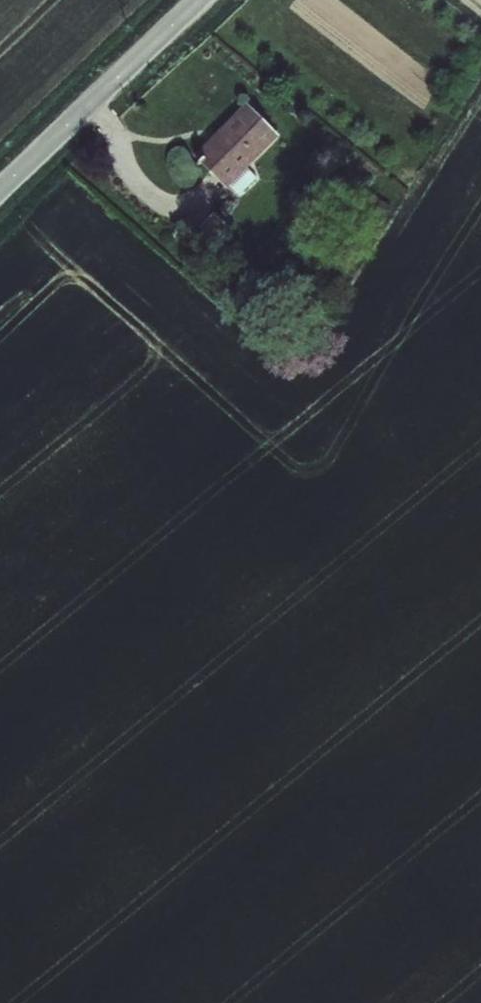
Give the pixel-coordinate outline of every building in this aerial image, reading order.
[(277,138),(248,110),(198,161),(228,189),(277,138)] [(248,172),(230,188),(238,197),(256,181),(248,172)]
